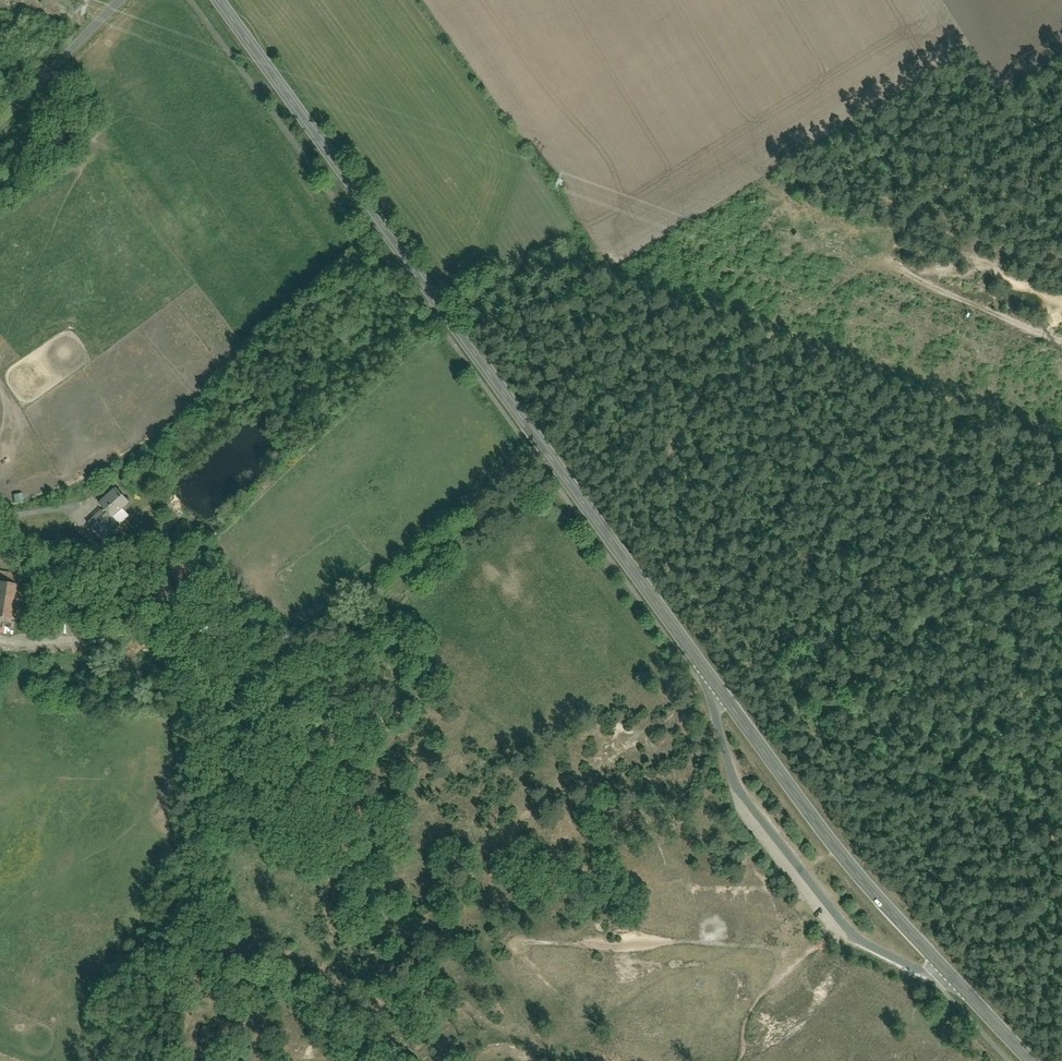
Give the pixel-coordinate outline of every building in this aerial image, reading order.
[(104,537),(127,514),(120,507),(126,501),(116,491),(98,508),(102,512),(95,519),(100,524),(96,528),(104,537)] [(16,617),(22,582),(0,579),(0,615),(16,617)]
